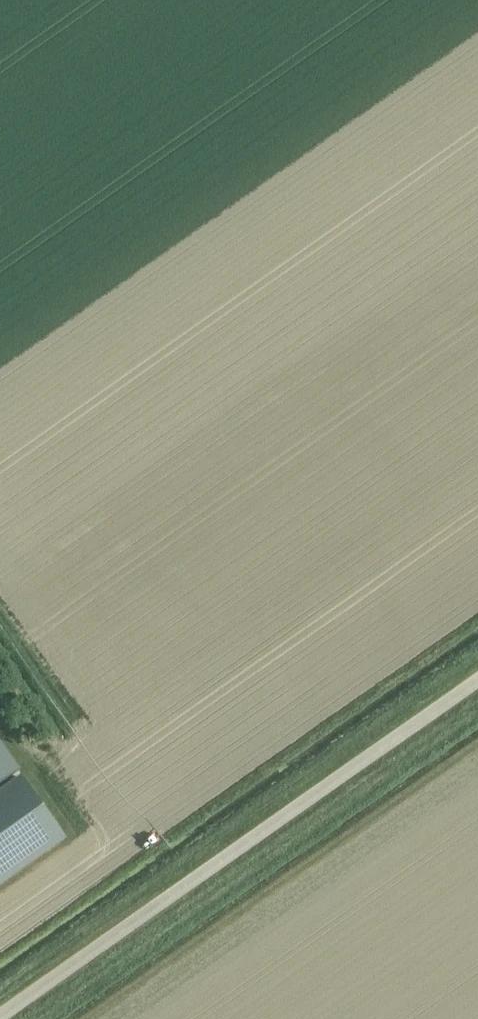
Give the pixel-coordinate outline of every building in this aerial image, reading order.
[(18,770),(0,745),(0,783),(18,770)] [(13,785),(0,794),(0,884),(66,837),(24,778),(13,785)]
